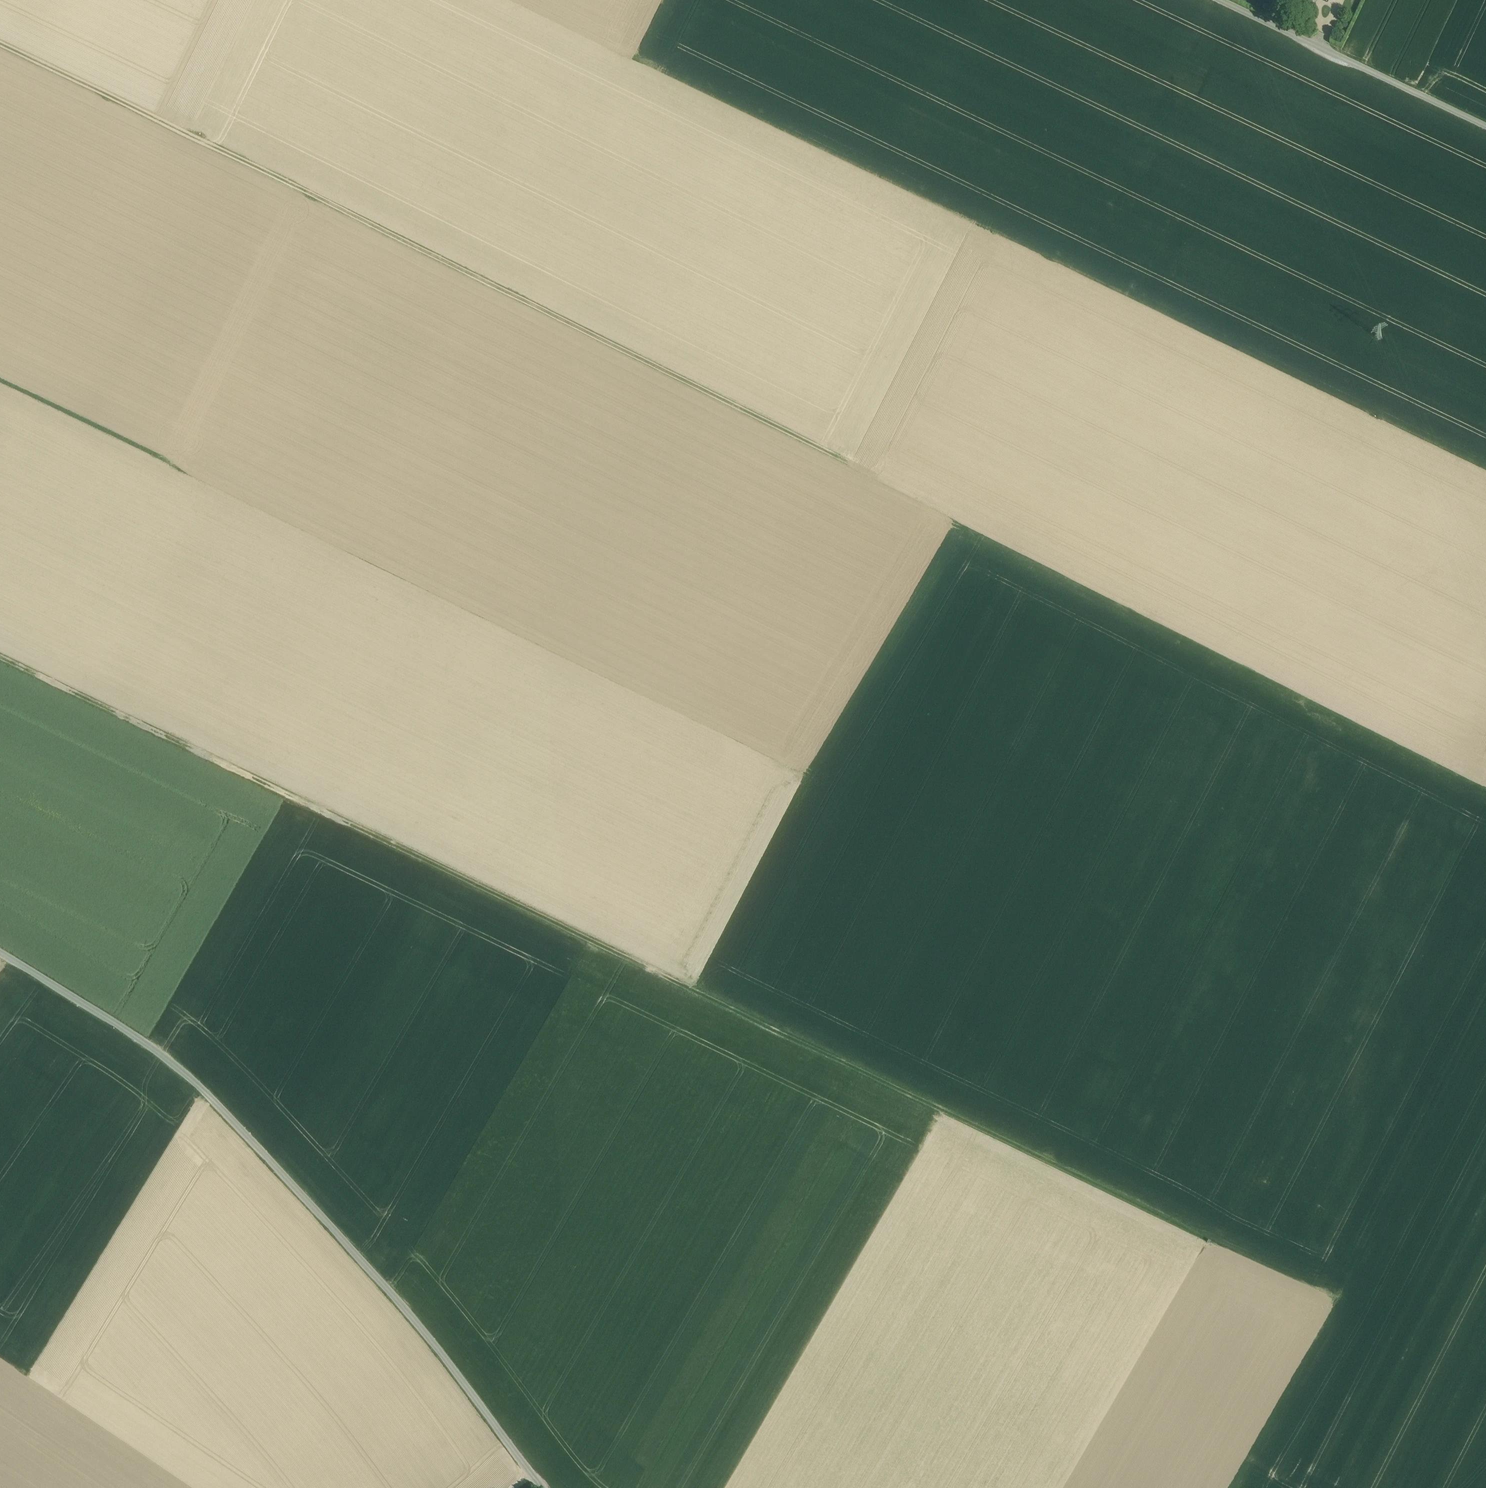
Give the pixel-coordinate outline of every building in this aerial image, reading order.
[(1311,10),(1316,0),(1289,0),(1311,10)]
